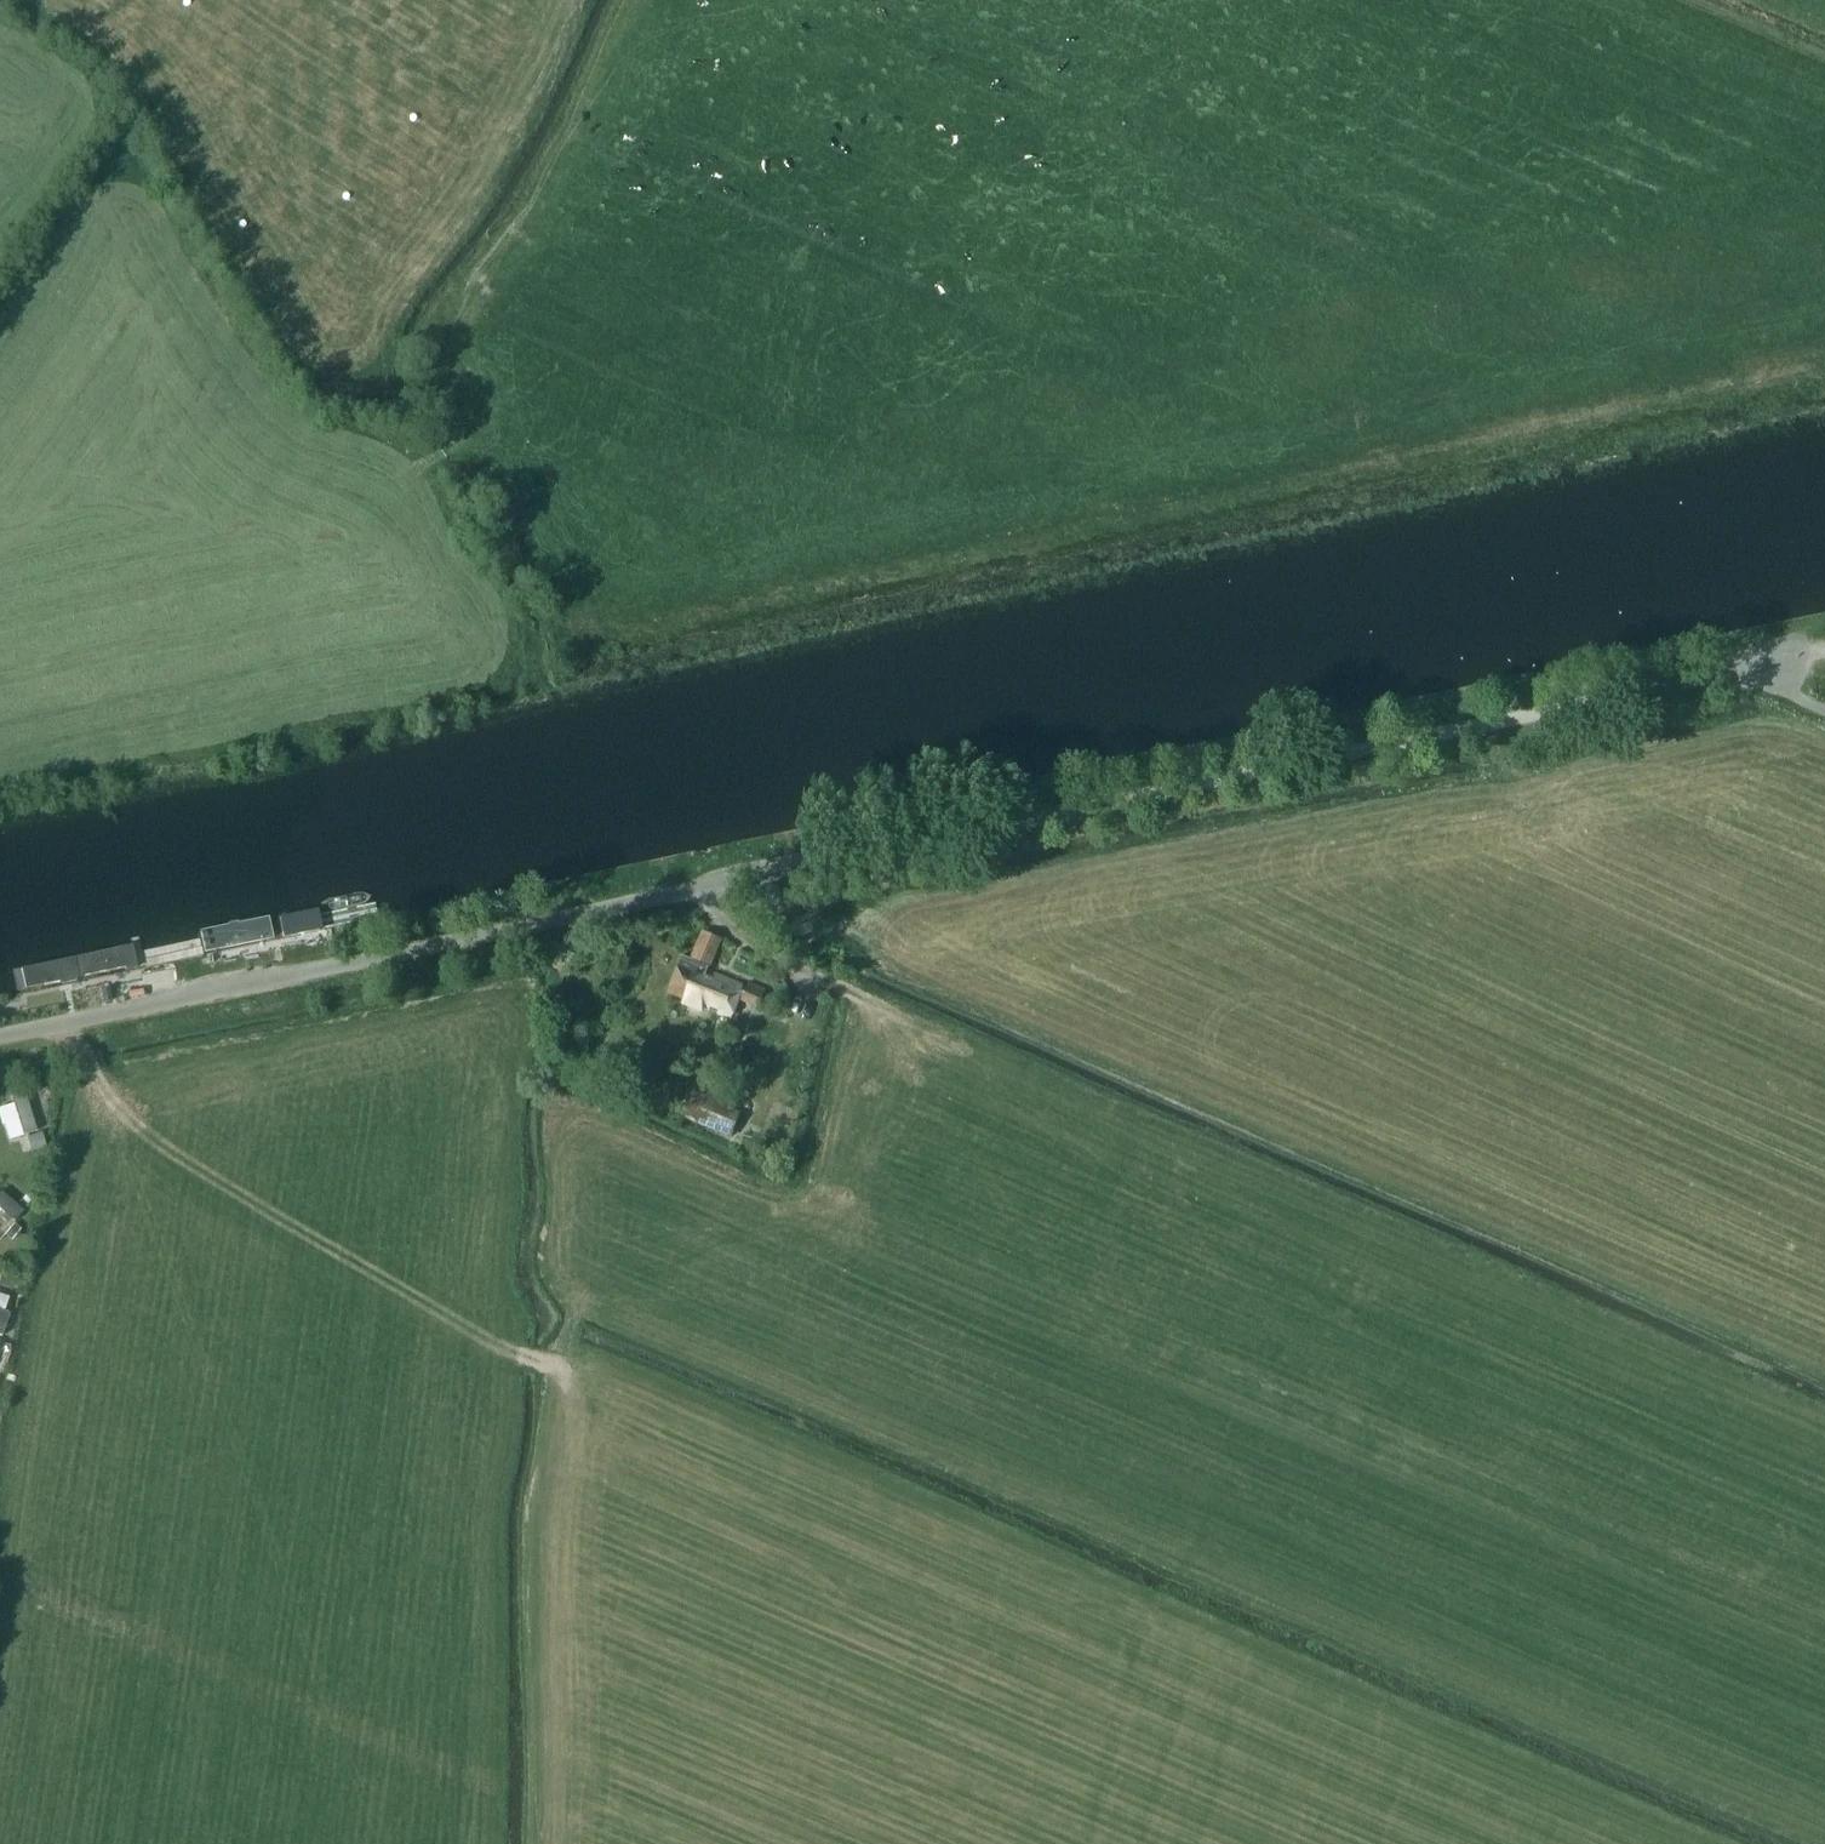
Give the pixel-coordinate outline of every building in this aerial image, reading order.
[(318,906),(281,915),(285,935),(323,925),(318,906)] [(272,915),(153,940),(159,968),(278,944),(272,915)] [(692,957),(682,953),(668,990),(685,997),(684,1001),(703,1008),(704,1004),(731,1015),(739,994),(758,1002),(764,986),(746,979),(745,984),(705,969),(719,937),(703,930),(692,957)] [(11,970),(17,998),(135,973),(129,945),(11,970)] [(680,1117),(689,1121),(688,1123),(706,1130),(707,1127),(731,1138),(742,1113),(691,1091),(680,1117)] [(35,1147),(45,1146),(38,1097),(4,1102),(9,1139),(33,1135),(35,1147)] [(31,1207),(6,1187),(0,1194),(0,1201),(22,1218),(31,1207)] [(1,1235),(17,1219),(0,1201),(0,1233),(1,1235)] [(19,1293),(0,1288),(0,1331),(9,1333),(19,1293)]
